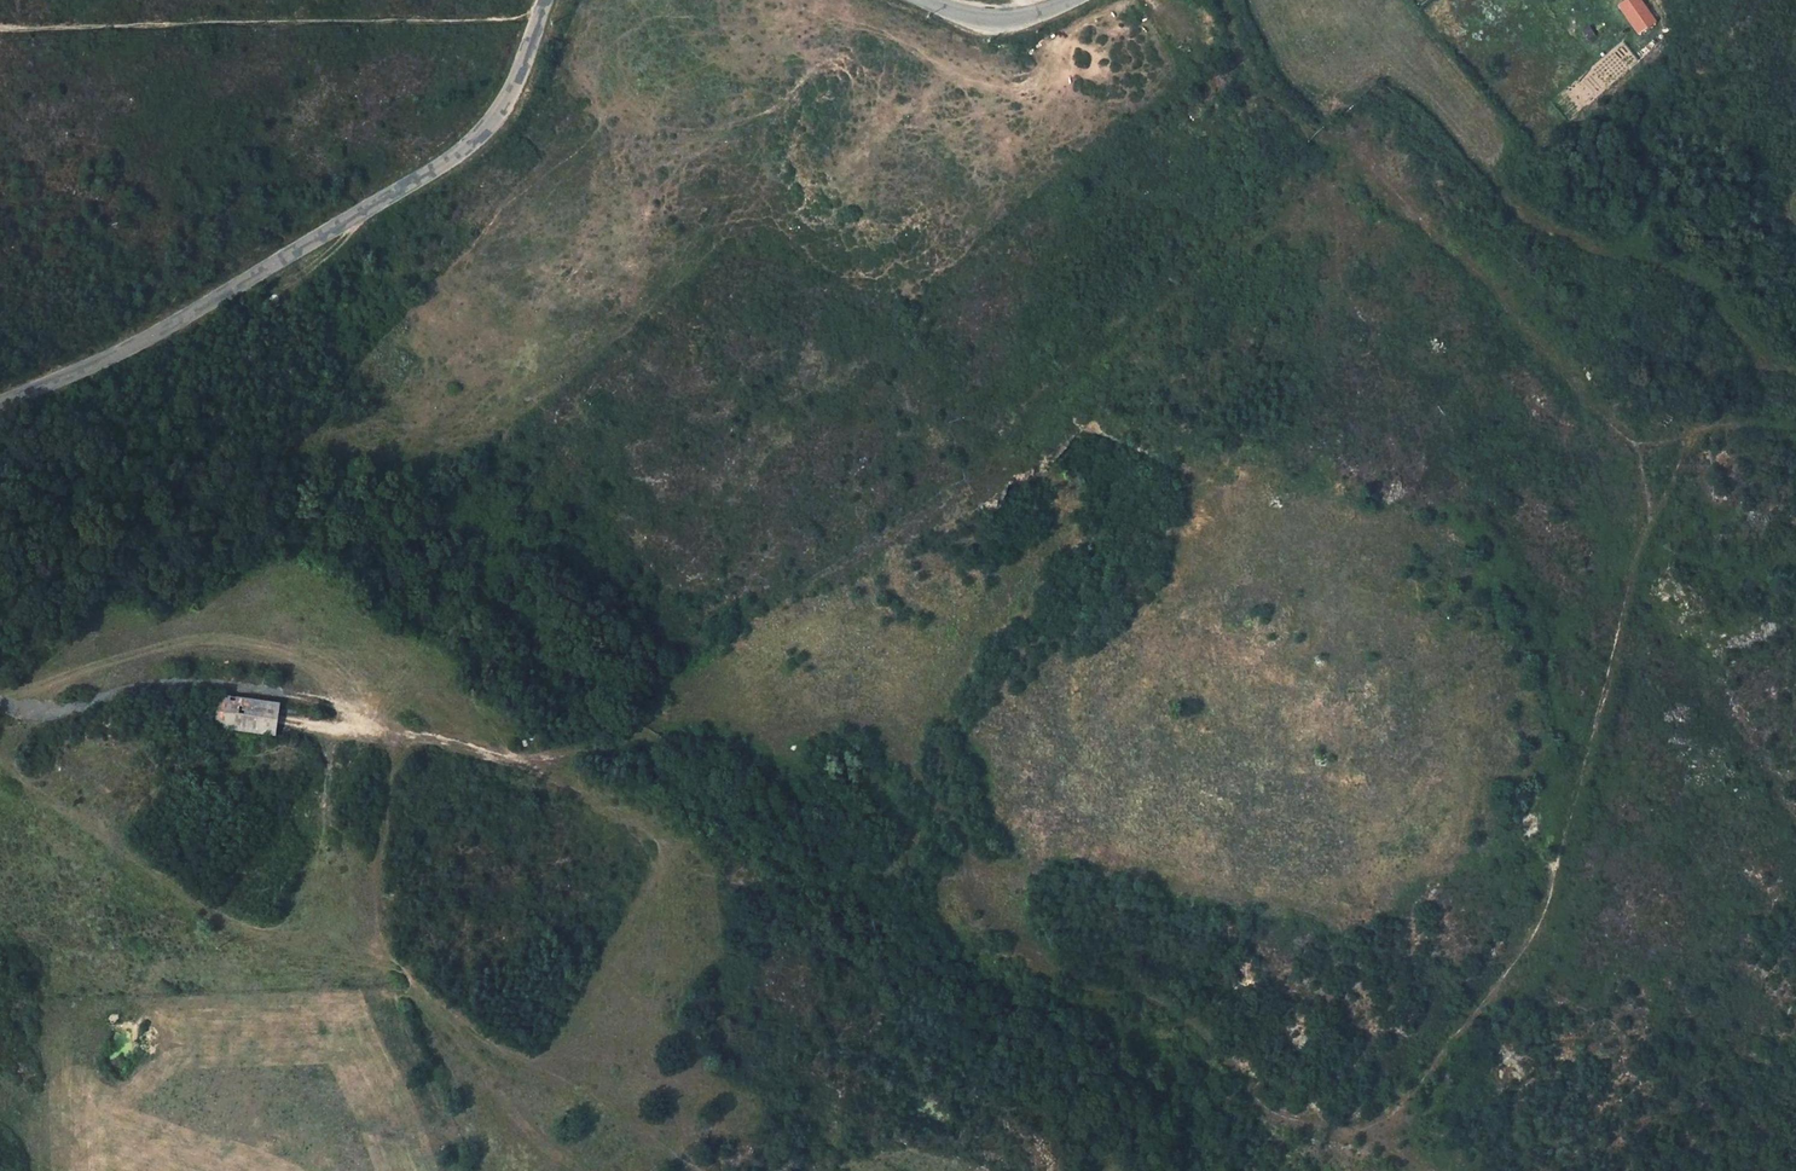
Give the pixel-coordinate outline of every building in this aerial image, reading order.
[(1619,5),(1639,33),(1658,21),(1643,0),(1626,0),(1619,5)] [(1588,39),(1596,35),(1591,25),(1583,29),(1588,39)] [(277,702),(217,694),(211,728),(272,736),(277,702)] [(220,851),(210,849),(206,874),(217,875),(220,851)]
